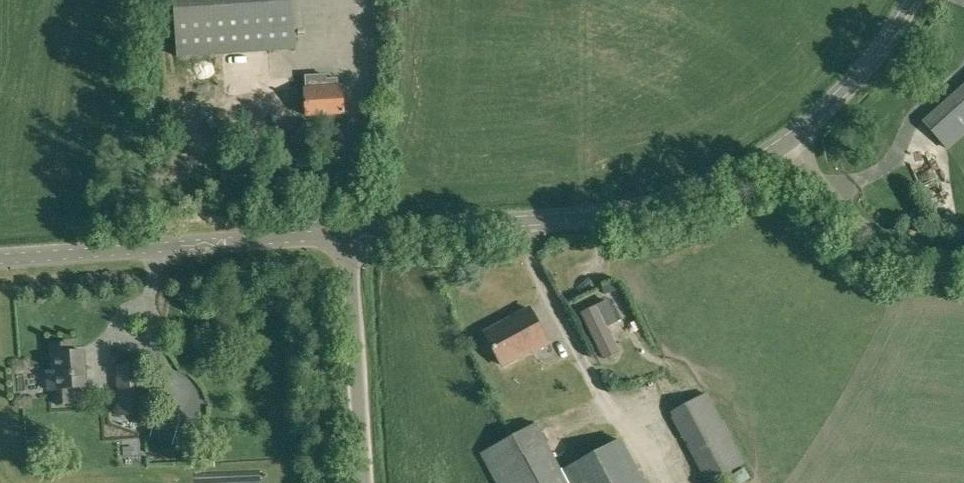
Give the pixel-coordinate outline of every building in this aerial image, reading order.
[(292,0),(173,0),(177,56),(296,48),(292,0)] [(306,115),(344,113),(342,86),(337,87),(337,79),(326,79),(325,75),(306,76),(306,89),(304,89),(306,115)] [(923,121),(947,148),(963,133),(963,91),(953,100),(950,97),(923,121)] [(916,228),(920,218),(910,214),(906,223),(916,228)] [(532,352),(548,343),(530,309),(485,333),(502,365),(531,350),(532,352)] [(71,339),(37,340),(38,372),(108,370),(107,350),(107,338),(85,338),(85,336),(71,337),(71,339)] [(151,413),(149,363),(125,363),(127,414),(151,413)] [(744,464),(705,393),(670,412),(709,482),(744,464)] [(182,445),(189,427),(168,420),(162,438),(182,445)] [(481,453),(497,482),(643,482),(619,440),(561,472),(535,423),(481,453)]
